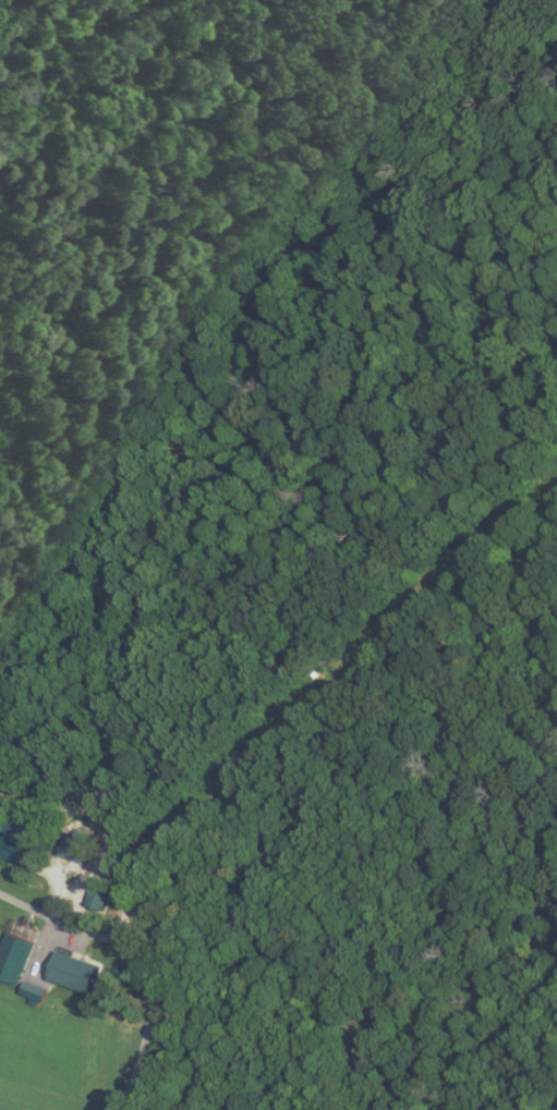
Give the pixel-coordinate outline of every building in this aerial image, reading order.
[(86,862),(95,836),(72,829),(64,855),(86,862)] [(109,882),(92,880),(88,908),(106,910),(109,882)] [(90,994),(101,962),(57,947),(46,979),(90,994)]
